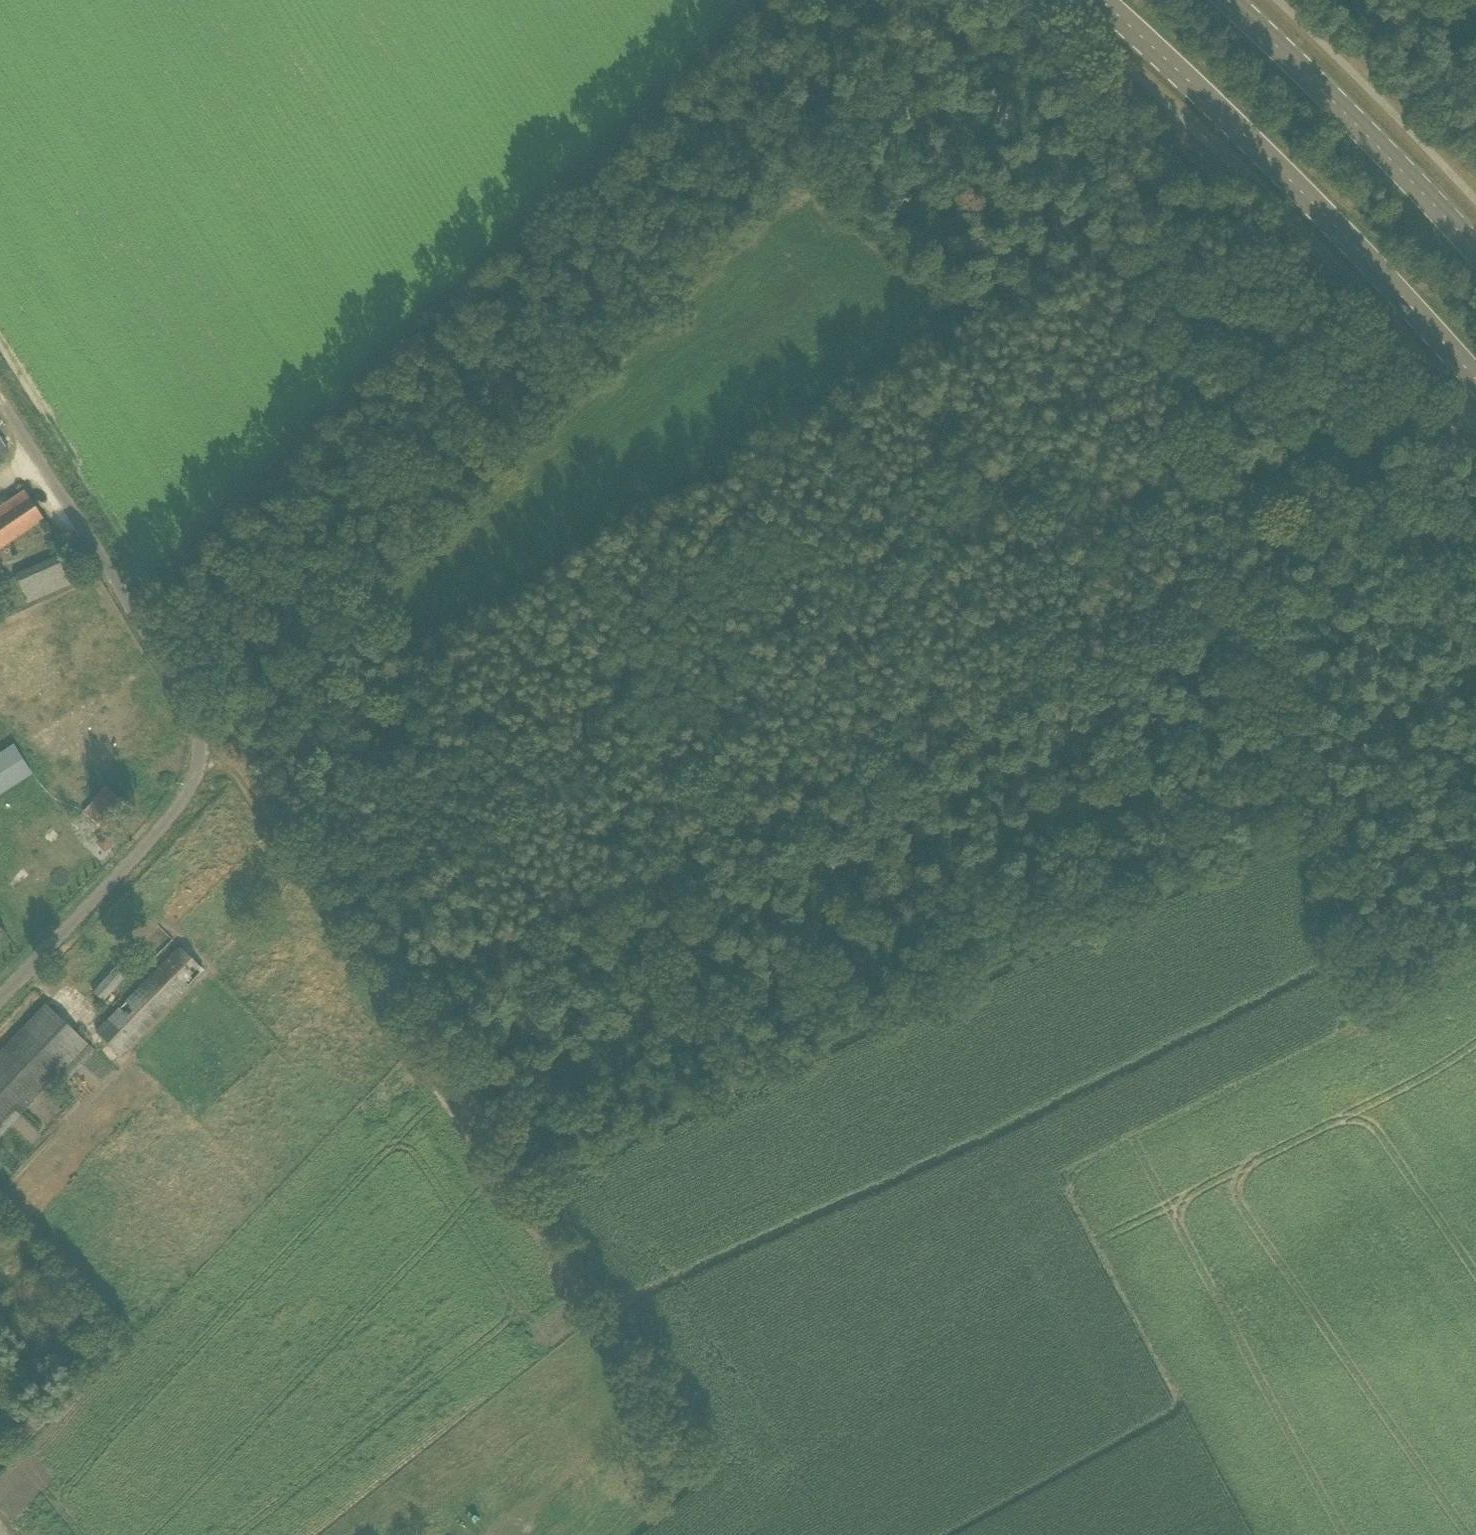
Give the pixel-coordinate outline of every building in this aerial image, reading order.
[(9,452),(0,437),(0,458),(9,452)] [(0,509),(0,541),(4,547),(45,520),(26,492),(0,509)] [(28,603),(72,584),(59,554),(15,573),(28,603)] [(29,769),(16,746),(0,755),(0,786),(29,769)] [(128,807),(106,786),(83,811),(105,831),(128,807)] [(182,948),(104,1027),(97,1034),(120,1056),(204,971),(182,948)] [(48,1005),(0,1055),(0,1136),(55,1079),(61,1085),(95,1050),(88,1044),(48,1005)]
